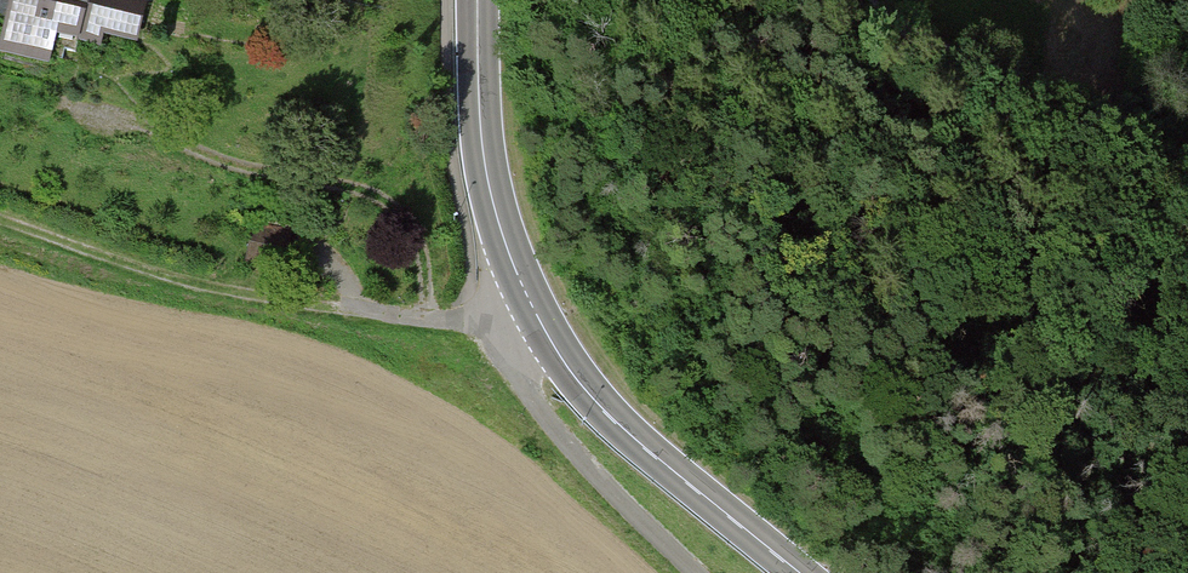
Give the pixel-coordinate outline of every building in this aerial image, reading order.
[(4,47),(57,58),(64,27),(110,37),(112,25),(147,33),(154,0),(14,0),(4,47)]
